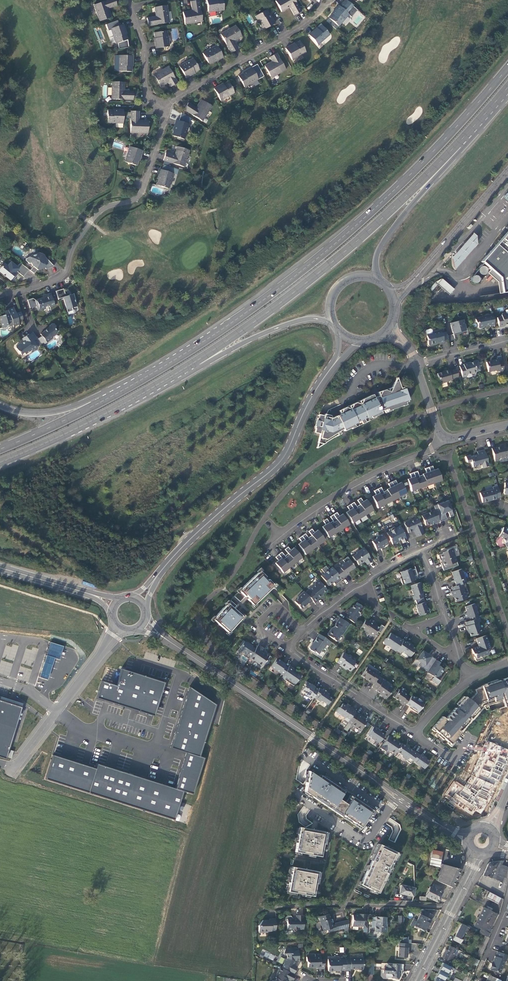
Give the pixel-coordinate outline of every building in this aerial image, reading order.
[(115,0),(108,0),(94,5),(99,21),(111,17),(108,8),(117,5),(115,0)] [(202,22),(198,0),(191,1),(192,11),(183,12),(185,24),(202,22)] [(208,12),(224,10),(222,0),(206,0),(208,12)] [(301,11),(295,0),(277,0),(275,1),(281,12),(290,7),(294,15),(301,11)] [(348,15),(351,17),(357,10),(346,0),(345,0),(339,6),(338,6),(334,10),(335,11),(332,14),(329,18),(338,27),(348,15)] [(147,18),(148,26),(169,23),(167,5),(154,7),(156,17),(147,18)] [(255,16),(263,30),(275,23),(272,18),(271,18),(269,15),(266,10),(255,16)] [(123,24),(110,29),(116,44),(118,43),(119,49),(128,47),(127,40),(128,40),(126,34),(125,30),(123,24)] [(220,34),(231,53),(238,49),(233,41),(241,36),(235,25),(220,34)] [(308,35),(318,45),(330,35),(321,25),(317,29),(314,31),(313,31),(308,35)] [(156,49),(169,46),(167,31),(154,33),(155,38),(156,42),(155,42),(156,49)] [(285,48),(292,60),(306,52),(299,41),(295,44),(291,46),(291,45),(285,48)] [(223,57),(216,45),(202,53),(209,64),(214,62),(217,60),(218,61),(223,57)] [(286,70),(276,53),(270,57),(272,62),(264,66),(270,76),(277,72),(278,74),(286,70)] [(133,56),(119,55),(119,71),(131,72),(132,66),(132,62),(133,62),(133,56)] [(193,59),(179,66),(186,78),(191,75),(191,74),(194,73),(199,70),(193,59)] [(171,87),(177,83),(168,66),(160,71),(161,73),(155,76),(160,87),(168,82),(171,87)] [(244,87),(258,79),(251,67),(246,70),(246,71),(243,73),(238,76),(244,87)] [(111,99),(133,100),(133,92),(124,92),(124,82),(112,82),(111,99)] [(213,89),(220,101),(234,93),(228,82),(223,84),(220,86),(219,85),(213,89)] [(188,103),(184,110),(202,121),(211,107),(201,100),(196,108),(188,103)] [(107,123),(123,123),(123,110),(117,109),(117,110),(113,110),(107,110),(107,123)] [(139,111),(131,111),(131,112),(127,112),(127,119),(131,119),(130,133),(148,133),(148,121),(139,121),(139,111)] [(184,140),(189,124),(176,120),(174,126),(175,126),(174,130),(172,136),(184,140)] [(165,153),(163,160),(184,167),(189,150),(177,146),(174,156),(165,153)] [(142,151),(129,147),(124,162),(137,166),(138,160),(140,156),(140,157),(142,151)] [(168,189),(173,174),(177,175),(179,169),(164,164),(162,170),(160,169),(158,175),(159,176),(158,179),(156,185),(168,189)] [(481,262),(490,269),(500,278),(502,293),(507,292),(507,230),(481,262)] [(476,236),(473,233),(451,258),(454,270),(477,244),(476,236)] [(44,258),(42,254),(39,253),(38,253),(37,253),(36,253),(35,254),(34,254),(33,255),(32,255),(31,255),(31,256),(30,256),(29,257),(25,259),(25,260),(29,263),(31,263),(33,266),(30,270),(34,274),(37,270),(41,269),(41,267),(41,266),(44,265),(46,269),(54,266),(47,259),(45,259),(44,258)] [(29,270),(20,263),(17,267),(10,262),(7,266),(4,264),(2,266),(1,266),(0,267),(0,268),(0,269),(0,272),(9,280),(14,279),(19,273),(23,277),(29,270)] [(485,267),(483,266),(481,266),(480,267),(479,268),(478,269),(478,271),(478,272),(479,274),(480,275),(482,275),(483,275),(485,274),(486,273),(486,271),(486,270),(486,268),(485,267)] [(500,278),(490,269),(487,273),(497,282),(499,293),(502,293),(500,278)] [(454,290),(442,279),(437,284),(449,295),(454,290)] [(63,289),(55,291),(58,301),(63,299),(67,312),(73,311),(72,308),(73,307),(75,308),(75,307),(77,306),(75,300),(76,300),(74,295),(72,295),(71,294),(66,296),(63,289)] [(49,307),(55,305),(51,293),(45,295),(46,297),(43,298),(35,300),(32,298),(27,300),(30,308),(37,306),(38,310),(46,308),(45,307),(49,306),(49,307)] [(23,318),(21,312),(16,313),(14,308),(8,310),(9,315),(4,316),(4,315),(0,316),(0,322),(2,328),(13,325),(13,326),(19,324),(18,320),(23,318)] [(499,327),(504,326),(504,325),(507,324),(507,325),(507,324),(507,314),(506,314),(506,313),(502,313),(501,315),(501,317),(497,317),(499,327)] [(490,326),(495,325),(492,314),(481,316),(482,317),(475,318),(476,322),(477,323),(478,328),(479,329),(483,328),(484,326),(489,325),(490,326)] [(462,320),(450,323),(453,331),(454,331),(455,333),(456,334),(460,333),(460,332),(465,330),(462,320)] [(44,331),(40,334),(42,336),(47,343),(53,338),(53,336),(57,333),(57,332),(55,328),(55,326),(54,324),(52,324),(49,325),(49,327),(44,331)] [(448,339),(446,332),(441,333),(440,330),(432,332),(431,330),(430,329),(426,330),(425,331),(426,335),(428,340),(427,341),(428,345),(429,346),(436,343),(437,342),(439,342),(439,343),(444,342),(443,340),(448,339)] [(37,338),(33,332),(29,335),(33,341),(37,338)] [(33,341),(29,335),(28,334),(24,337),(26,340),(24,342),(21,344),(20,343),(16,346),(15,348),(21,355),(24,352),(25,354),(31,350),(31,351),(37,347),(33,341)] [(47,343),(42,336),(38,339),(43,346),(47,343)] [(499,372),(504,371),(500,355),(497,356),(497,359),(493,360),(493,361),(486,362),(488,372),(495,370),(496,371),(499,371),(499,372)] [(463,365),(459,366),(462,377),(467,376),(466,374),(471,373),(472,374),(475,373),(476,372),(474,362),(473,362),(468,364),(467,363),(463,364),(463,365)] [(451,379),(458,377),(456,369),(449,371),(448,370),(443,371),(443,372),(437,373),(440,384),(447,382),(446,381),(451,380),(451,379)] [(404,399),(406,399),(403,387),(400,388),(398,381),(394,382),(392,387),(390,392),(385,390),(381,391),(379,396),(376,397),(374,397),(373,394),(362,399),(361,404),(356,403),(352,404),(350,409),(345,407),(342,409),(340,414),(332,418),(330,415),(326,414),(324,414),(324,416),(318,414),(318,418),(317,418),(316,421),(315,426),(314,428),(315,429),(314,432),(314,435),(319,436),(318,443),(323,444),(325,443),(325,442),(334,437),(338,434),(337,433),(340,431),(338,428),(342,426),(343,429),(344,431),(351,428),(354,426),(354,424),(360,421),(361,424),(365,422),(364,419),(370,416),(371,418),(375,416),(382,413),(381,411),(379,408),(383,407),(384,410),(387,409),(388,411),(392,409),(402,406),(406,405),(405,402),(404,399)] [(491,448),(495,462),(499,461),(498,458),(504,457),(505,458),(507,457),(507,456),(507,455),(506,444),(503,445),(502,446),(496,448),(496,447),(491,448)] [(488,466),(484,450),(477,452),(478,455),(470,457),(470,455),(465,456),(467,462),(471,461),(472,467),(481,465),(482,468),(488,466)] [(428,467),(434,483),(442,481),(437,469),(437,470),(434,471),(432,466),(428,467)] [(422,475),(426,486),(434,483),(428,467),(425,468),(426,473),(423,475),(422,474),(422,475)] [(413,472),(419,489),(426,486),(422,475),(419,476),(417,471),(413,472)] [(407,479),(411,491),(419,489),(413,472),(409,473),(411,479),(407,480),(407,479)] [(391,482),(399,497),(407,494),(401,482),(400,482),(401,483),(397,485),(395,480),(391,482)] [(387,490),(392,501),(399,497),(391,482),(388,483),(390,488),(387,490),(386,489),(387,490)] [(496,498),(500,497),(497,486),(493,487),(493,489),(480,493),(482,503),(496,499),(496,498)] [(377,489),(385,504),(392,501),(387,490),(383,492),(381,487),(377,489)] [(372,496),(377,508),(385,504),(377,489),(374,491),(376,495),(372,497),(372,496)] [(360,504),(366,515),(373,510),(366,499),(366,500),(363,502),(360,498),(357,500),(360,504)] [(435,509),(440,522),(447,519),(445,514),(445,513),(448,512),(450,517),(453,516),(447,500),(442,502),(437,504),(437,505),(433,506),(435,509)] [(350,504),(359,519),(366,515),(360,504),(356,507),(353,502),(350,504)] [(346,512),(353,523),(359,519),(350,504),(347,506),(350,511),(346,513),(346,512)] [(431,525),(440,522),(435,509),(430,510),(431,512),(421,516),(423,521),(423,520),(425,525),(430,523),(431,525)] [(333,514),(342,529),(349,525),(342,514),(342,515),(339,517),(336,512),(333,514)] [(335,533),(342,529),(333,514),(330,516),(332,521),(329,523),(335,533)] [(417,536),(425,533),(418,518),(410,522),(409,520),(404,522),(404,524),(408,533),(414,530),(415,530),(417,536)] [(322,527),(329,538),(335,533),(329,523),(326,519),(323,521),(326,525),(322,527)] [(403,543),(407,541),(400,526),(395,529),(394,527),(388,530),(389,531),(386,532),(392,545),(399,541),(399,540),(401,539),(403,543)] [(503,527),(499,536),(503,538),(502,538),(502,539),(501,539),(501,540),(501,541),(501,542),(502,542),(502,543),(503,543),(504,543),(506,547),(507,546),(507,530),(503,527)] [(311,535),(318,545),(325,540),(317,530),(317,531),(314,533),(311,529),(308,531),(311,535)] [(302,536),(312,550),(318,545),(311,535),(308,538),(305,534),(302,536)] [(380,548),(388,544),(382,534),(376,537),(376,539),(371,541),(377,551),(381,548),(380,548)] [(298,544),(305,554),(312,550),(302,536),(298,538),(302,542),(298,545),(298,544)] [(288,553),(295,563),(302,557),(293,547),(293,548),(294,548),(291,551),(287,547),(284,549),(288,553)] [(442,565),(443,570),(458,565),(454,553),(455,553),(453,547),(447,550),(446,551),(442,552),(442,554),(438,555),(440,560),(442,560),(443,562),(441,563),(442,565)] [(367,565),(372,561),(363,548),(356,552),(356,554),(352,556),(354,560),(356,561),(358,565),(362,562),(363,561),(364,560),(367,565)] [(278,554),(289,568),(295,563),(288,553),(285,556),(281,552),(278,554)] [(275,563),(283,573),(289,568),(278,554),(275,557),(278,561),(276,563),(275,563)] [(344,563),(334,570),(341,579),(349,573),(348,572),(355,567),(347,557),(342,560),(344,563)] [(335,584),(341,579),(334,570),(332,567),(328,570),(325,566),(321,569),(324,573),(321,576),(328,586),(333,582),(335,584)] [(402,584),(413,581),(412,577),(413,576),(417,575),(416,571),(415,568),(411,570),(411,568),(400,572),(402,578),(400,578),(402,584)] [(463,583),(467,582),(465,577),(464,578),(461,569),(452,572),(454,577),(451,578),(451,580),(452,582),(455,581),(456,586),(463,583)] [(253,605),(274,585),(268,579),(267,580),(264,578),(266,576),(260,570),(239,591),(234,596),(240,602),(246,595),(249,598),(247,599),(253,605)] [(315,585),(305,593),(312,601),(314,603),(318,600),(318,599),(322,596),(321,594),(327,590),(319,580),(315,583),(315,585)] [(415,600),(423,597),(424,597),(422,593),(423,593),(422,589),(421,586),(420,582),(410,586),(413,596),(412,596),(414,600),(415,600)] [(463,583),(456,586),(451,587),(453,591),(451,592),(451,594),(452,596),(454,595),(456,602),(467,598),(466,593),(464,592),(463,588),(464,587),(463,583)] [(309,604),(312,601),(305,593),(304,591),(298,597),(298,599),(294,601),(301,609),(302,609),(305,606),(305,605),(308,602),(309,604)] [(416,605),(419,616),(430,612),(428,608),(427,608),(426,604),(425,602),(424,602),(423,597),(415,600),(417,604),(416,605)] [(230,600),(213,619),(228,633),(243,617),(234,608),(236,606),(230,600)] [(469,616),(470,620),(479,618),(477,614),(478,613),(475,603),(465,607),(466,610),(467,613),(465,614),(466,618),(469,616)] [(348,614),(346,617),(354,623),(356,620),(355,619),(361,610),(354,605),(353,605),(350,610),(349,610),(347,613),(348,614)] [(349,624),(339,617),(335,623),(336,624),(331,630),(330,630),(327,634),(328,635),(336,641),(340,635),(342,635),(349,624)] [(481,621),(479,617),(479,618),(470,620),(466,622),(467,626),(466,626),(466,628),(467,630),(469,630),(471,636),(481,633),(478,622),(481,621)] [(369,622),(366,619),(360,628),(363,631),(364,630),(373,636),(379,628),(376,626),(376,625),(374,623),(375,622),(371,619),(369,622)] [(396,650),(403,640),(397,637),(396,638),(394,636),(390,633),(387,638),(385,638),(383,642),(383,643),(386,645),(388,645),(391,647),(391,648),(395,651),(396,650)] [(331,642),(319,634),(316,638),(312,644),(309,648),(309,649),(313,652),(314,651),(318,654),(322,649),(324,649),(326,645),(328,646),(331,642)] [(488,642),(485,635),(476,638),(479,647),(478,648),(476,647),(471,648),(472,651),(473,654),(474,653),(475,655),(474,657),(476,661),(479,660),(482,659),(481,656),(488,654),(487,649),(490,648),(488,642)] [(250,656),(255,649),(252,647),(253,646),(249,643),(248,644),(243,640),(240,645),(241,645),(238,649),(246,655),(247,654),(250,656)] [(406,643),(403,640),(396,650),(400,653),(401,651),(410,657),(414,650),(414,648),(411,646),(410,644),(407,642),(406,643)] [(64,646),(49,642),(38,677),(49,681),(55,658),(60,660),(64,646)] [(264,649),(258,645),(255,649),(250,656),(249,658),(252,661),(254,661),(262,666),(269,655),(266,653),(265,653),(263,652),(264,649)] [(430,667),(435,659),(428,654),(427,654),(423,651),(417,660),(421,662),(419,665),(427,671),(430,667)] [(343,652),(337,662),(340,664),(340,665),(344,668),(344,667),(350,671),(353,667),(352,665),(355,662),(346,656),(347,655),(343,652)] [(283,675),(288,668),(284,666),(285,664),(276,658),(270,667),(283,675)] [(440,662),(435,659),(430,667),(431,668),(428,673),(438,680),(441,675),(441,674),(444,669),(438,665),(440,662)] [(294,669),(289,666),(288,668),(283,675),(283,676),(286,678),(284,680),(294,686),(301,674),(296,671),(295,672),(293,670),(294,669)] [(370,682),(373,684),(378,677),(380,675),(376,672),(375,673),(367,667),(361,676),(366,679),(366,680),(370,682)] [(118,686),(103,682),(98,698),(155,715),(165,682),(123,669),(118,686)] [(373,684),(372,686),(376,689),(375,690),(380,693),(382,694),(383,696),(386,699),(392,690),(388,687),(388,686),(388,684),(378,677),(373,684)] [(486,685),(485,684),(475,690),(476,693),(469,700),(465,696),(458,705),(458,706),(456,709),(455,708),(445,719),(442,716),(432,728),(438,733),(437,735),(443,740),(444,738),(450,744),(461,732),(458,730),(457,729),(467,718),(467,719),(468,719),(478,708),(476,706),(479,702),(493,697),(494,700),(503,697),(505,702),(506,706),(507,706),(507,677),(486,685)] [(314,695),(318,690),(314,687),(314,688),(311,686),(310,684),(306,681),(304,684),(304,686),(301,690),(305,692),(305,694),(312,699),(313,697),(314,695)] [(216,704),(191,687),(175,739),(172,747),(188,752),(200,756),(216,704)] [(323,690),(319,688),(318,690),(314,695),(317,698),(316,699),(320,701),(321,700),(328,704),(332,698),(328,695),(326,693),(327,691),(323,689),(323,690)] [(392,697),(405,705),(405,704),(410,697),(399,689),(397,692),(396,692),(392,697)] [(410,697),(405,704),(409,706),(412,708),(411,710),(417,713),(424,703),(416,697),(415,698),(411,695),(410,697)] [(503,697),(494,700),(495,702),(502,699),(505,707),(506,706),(505,702),(503,697)] [(0,698),(0,754),(6,756),(21,704),(0,698)] [(355,712),(355,711),(352,708),(348,705),(347,706),(343,704),(340,707),(338,707),(335,712),(336,713),(338,715),(340,715),(345,718),(344,719),(348,722),(355,712)] [(445,797),(472,816),(476,811),(480,814),(489,803),(495,788),(507,761),(507,760),(507,706),(506,706),(505,707),(497,709),(488,730),(491,731),(471,775),(465,787),(456,781),(456,782),(454,781),(445,794),(447,796),(445,797)] [(358,714),(355,712),(348,722),(351,724),(351,725),(354,727),(356,727),(360,729),(361,729),(367,721),(364,719),(363,717),(358,714)] [(467,719),(467,718),(457,729),(458,730),(468,719),(467,719)] [(379,743),(386,732),(382,729),(380,731),(373,727),(368,735),(371,737),(371,738),(379,743)] [(396,751),(401,744),(397,741),(396,741),(395,741),(395,740),(388,735),(380,748),(384,750),(385,749),(386,750),(388,751),(390,751),(394,754),(396,751)] [(406,746),(401,743),(401,744),(396,751),(401,755),(402,756),(407,760),(406,761),(410,764),(413,760),(417,753),(413,750),(413,751),(409,748),(408,746),(406,746)] [(177,788),(184,790),(194,794),(205,758),(200,756),(188,752),(177,788)] [(421,754),(420,755),(417,753),(413,760),(416,762),(415,763),(424,769),(429,761),(424,758),(425,757),(421,754)] [(96,768),(54,755),(47,779),(89,792),(96,768)] [(96,768),(89,792),(174,819),(184,790),(177,788),(98,763),(96,768)] [(343,791),(320,775),(318,778),(308,771),(304,792),(313,797),(314,796),(361,827),(372,810),(350,795),(345,803),(338,799),(343,791)] [(320,856),(325,832),(299,827),(294,852),(320,856)] [(378,893),(397,852),(379,844),(360,884),(378,893)] [(439,866),(439,863),(441,852),(432,850),(429,865),(439,866)] [(487,864),(485,869),(482,875),(496,880),(502,882),(501,883),(504,884),(505,882),(502,881),(507,867),(501,864),(502,861),(502,860),(489,862),(487,864)] [(461,869),(443,864),(437,879),(436,880),(452,888),(461,869)] [(313,896),(318,871),(292,866),(287,891),(313,896)] [(432,887),(430,886),(425,896),(437,902),(441,892),(438,891),(440,887),(433,884),(432,887)] [(414,888),(401,885),(399,893),(413,896),(414,888)] [(497,903),(500,898),(489,892),(486,897),(497,903)] [(481,929),(479,932),(485,935),(488,937),(492,929),(490,928),(497,914),(483,907),(474,926),(481,929)] [(422,915),(420,914),(414,925),(424,931),(433,915),(425,911),(422,915)] [(344,928),(342,922),(334,923),(335,925),(332,926),(329,914),(318,916),(319,922),(320,922),(321,925),(322,926),(323,931),(327,930),(327,932),(332,931),(331,929),(336,928),(336,930),(344,928)] [(363,928),(367,929),(367,914),(359,914),(359,915),(352,915),(352,926),(358,926),(359,926),(363,926),(363,928)] [(295,932),(298,929),(303,929),(303,915),(296,915),(296,920),(292,920),(292,917),(290,915),(287,916),(285,917),(285,920),(287,922),(287,929),(292,929),(295,932)] [(385,926),(385,917),(375,916),(375,917),(371,917),(371,926),(374,927),(374,931),(385,932),(386,930),(386,927),(385,926)] [(262,920),(258,925),(258,932),(267,932),(267,931),(275,931),(275,918),(269,918),(269,920),(267,920),(262,920)] [(466,926),(461,923),(453,940),(460,943),(462,939),(460,938),(463,932),(466,933),(469,927),(466,926)] [(481,956),(489,937),(488,937),(485,935),(477,954),(481,956)] [(458,950),(450,946),(448,950),(444,957),(443,959),(449,961),(447,965),(456,969),(458,966),(451,963),(456,953),(458,950)] [(398,957),(407,957),(407,947),(399,947),(398,957)] [(281,968),(293,974),(297,967),(293,965),(294,962),(296,963),(298,960),(298,951),(295,951),(291,951),(291,949),(285,949),(283,953),(286,955),(286,959),(284,959),(282,962),(284,963),(281,968)] [(507,955),(497,951),(495,956),(492,963),(491,963),(489,968),(490,968),(490,969),(500,973),(504,961),(505,961),(507,955)] [(308,967),(316,967),(317,968),(324,968),(324,960),(320,960),(320,954),(315,954),(315,956),(306,957),(306,961),(307,962),(308,967)] [(345,959),(345,970),(350,970),(350,968),(353,968),(357,968),(359,970),(362,970),(363,968),(363,957),(345,957),(345,959)] [(345,970),(345,959),(340,959),(340,960),(335,960),(334,959),(327,959),(328,970),(329,972),(332,972),(333,970),(336,970),(336,971),(340,971),(340,970),(345,970)] [(394,979),(398,980),(401,974),(399,973),(401,970),(403,971),(403,964),(386,963),(386,967),(384,967),(382,969),(382,973),(386,973),(385,976),(386,977),(394,978),(394,979)] [(278,970),(276,974),(277,974),(275,977),(275,980),(273,980),(286,980),(287,979),(290,980),(292,980),(295,975),(293,974),(281,968),(280,970),(278,970)] [(440,980),(450,980),(452,976),(444,972),(440,980)]
